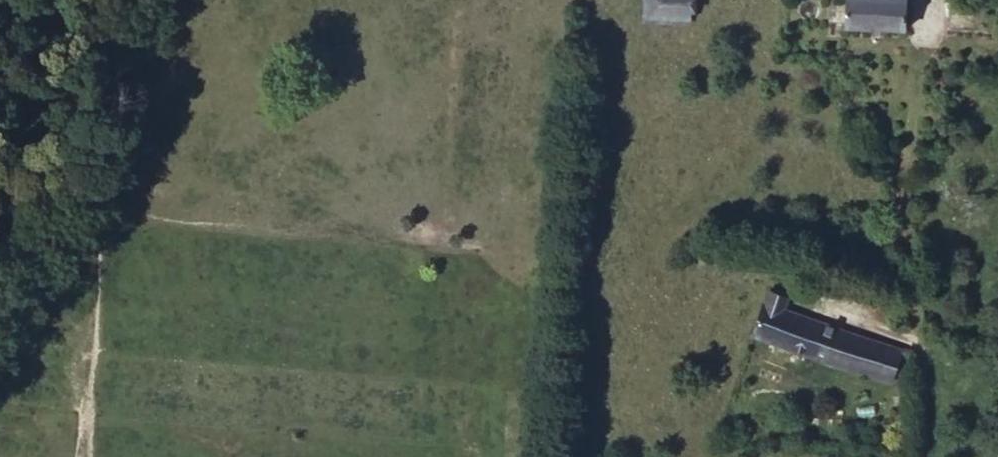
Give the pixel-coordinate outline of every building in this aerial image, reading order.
[(642,18),(674,20),(675,0),(643,0),(642,18)] [(847,21),(898,25),(901,0),(849,0),(847,21)] [(898,25),(847,21),(846,35),(897,41),(898,25)] [(754,334),(893,379),(902,352),(783,312),(788,292),(768,286),(754,334)]
